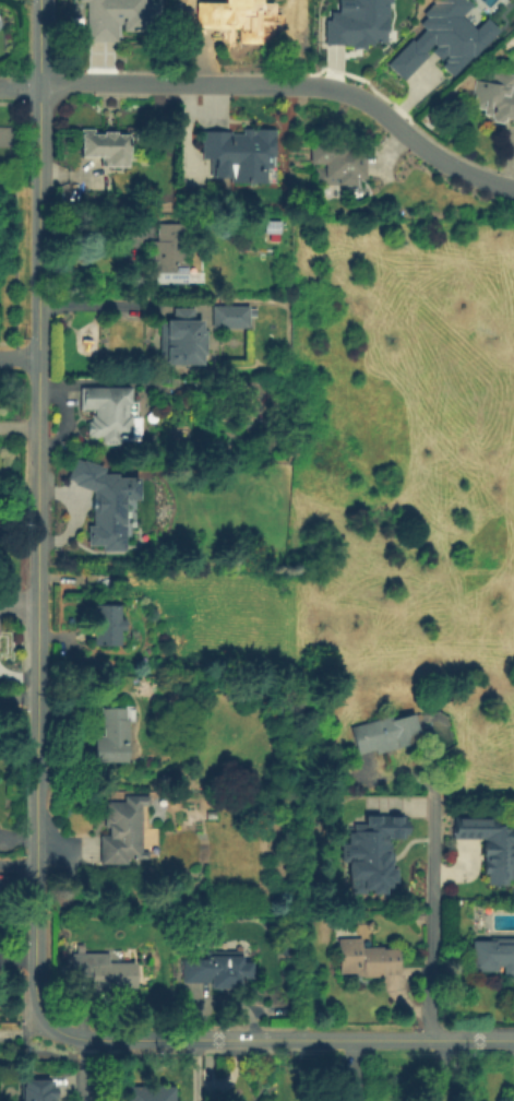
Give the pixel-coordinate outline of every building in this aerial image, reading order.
[(80,1),(80,0),(145,0),(145,3),(157,3),(158,32),(124,32),(124,16),(121,16),(121,24),(117,24),(117,42),(86,43),(86,1),(80,1)] [(223,2),(223,0),(263,0),(263,13),(268,13),(268,34),(261,34),(261,45),(238,44),(238,27),(218,27),(218,29),(194,29),(195,1),(223,2)] [(352,12),(352,0),(391,0),(391,3),(386,3),(386,8),(389,8),(387,31),(385,31),(385,44),(356,44),(356,47),(326,47),(326,12),(352,12)] [(431,2),(429,0),(464,0),(468,4),(457,15),(471,29),(483,17),(495,29),(469,56),(468,55),(449,75),(439,66),(442,60),(441,59),(444,56),(442,54),(438,59),(429,50),(433,45),(431,42),(421,51),(425,54),(401,79),(385,63),(408,39),(410,42),(422,28),(417,23),(423,16),(420,13),(431,2)] [(494,72),(513,76),(513,82),(512,94),(513,94),(513,122),(510,121),(510,119),(504,118),(504,121),(502,120),(501,122),(492,121),(493,118),(491,118),(491,116),(483,114),(485,109),(476,107),(477,97),(474,96),(477,81),(492,84),(494,72)] [(94,134),(103,134),(103,132),(116,132),(116,134),(129,135),(129,157),(127,157),(127,167),(107,167),(107,157),(81,157),(81,129),(94,129),(94,134)] [(270,168),(263,168),(263,182),(229,182),(229,179),(211,179),(211,159),(202,159),(202,132),(231,133),(231,135),(242,135),(242,130),(252,130),(252,135),(254,135),(254,130),(275,131),(275,138),(273,138),(273,157),(270,157),(270,168)] [(352,140),(351,145),(364,145),(363,178),(355,178),(354,185),(315,183),(316,168),(325,168),(325,164),(310,164),(311,141),(315,141),(315,137),(331,137),(331,140),(352,140)] [(154,283),(154,241),(158,241),(158,224),(183,224),(183,262),(186,262),(186,283),(154,283)] [(214,307),(250,307),(250,310),(256,310),(258,318),(250,318),(250,329),(214,329),(214,307)] [(202,323),(203,332),(205,332),(204,358),(202,358),(202,367),(167,366),(167,363),(162,363),(162,324),(167,324),(167,321),(175,322),(175,309),(195,309),(194,322),(202,323)] [(92,422),(92,416),(94,416),(94,410),(81,410),(81,388),(131,388),(131,403),(135,403),(135,411),(128,411),(128,415),(130,415),(130,437),(119,437),(119,445),(100,445),(100,437),(89,437),(89,436),(87,436),(87,424),(88,424),(88,422),(92,422)] [(121,512),(121,525),(93,525),(93,490),(96,490),(96,476),(116,476),(116,480),(120,480),(120,496),(129,496),(129,512),(121,512)] [(79,559),(77,540),(98,538),(99,558),(79,559)] [(91,620),(94,620),(94,605),(120,605),(120,620),(124,620),(124,630),(119,630),(119,646),(93,646),(93,630),(91,630),(91,620)] [(101,729),(101,709),(122,709),(122,719),(128,719),(127,765),(95,763),(96,736),(105,736),(105,729),(101,729)] [(397,748),(376,755),(374,750),(358,755),(350,729),(391,717),(392,721),(413,714),(421,742),(397,748)] [(99,863),(99,836),(108,836),(108,827),(104,827),(105,815),(106,815),(106,802),(141,802),(140,860),(128,859),(128,864),(99,863)] [(351,820),(355,820),(355,818),(374,818),(373,843),(376,843),(375,866),(373,866),(372,888),(347,887),(347,881),(346,881),(346,867),(348,867),(349,836),(354,836),(354,826),(350,826),(351,820)] [(494,827),(513,827),(513,872),(513,878),(505,877),(506,886),(488,885),(487,837),(454,837),(455,819),(494,818),(494,827)] [(360,938),(361,947),(382,946),(382,949),(397,949),(398,973),(382,974),(382,976),(362,978),(362,975),(357,976),(356,973),(339,973),(338,939),(360,938)] [(491,938),(513,938),(513,975),(504,975),(504,967),(494,966),(494,971),(473,971),(473,943),(491,943),(491,938)] [(135,987),(106,986),(106,996),(91,996),(91,978),(72,976),(72,954),(109,954),(108,962),(135,963),(135,987)] [(183,982),(183,958),(193,958),(193,960),(211,960),(211,956),(240,957),(240,962),(251,962),(251,979),(240,979),(240,987),(210,987),(210,982),(183,982)] [(50,1098),(50,1100),(16,1100),(16,1086),(19,1086),(19,1079),(48,1079),(48,1086),(52,1086),(53,1098),(50,1098)] [(169,1087),(169,1100),(123,1100),(123,1088),(169,1087)]
